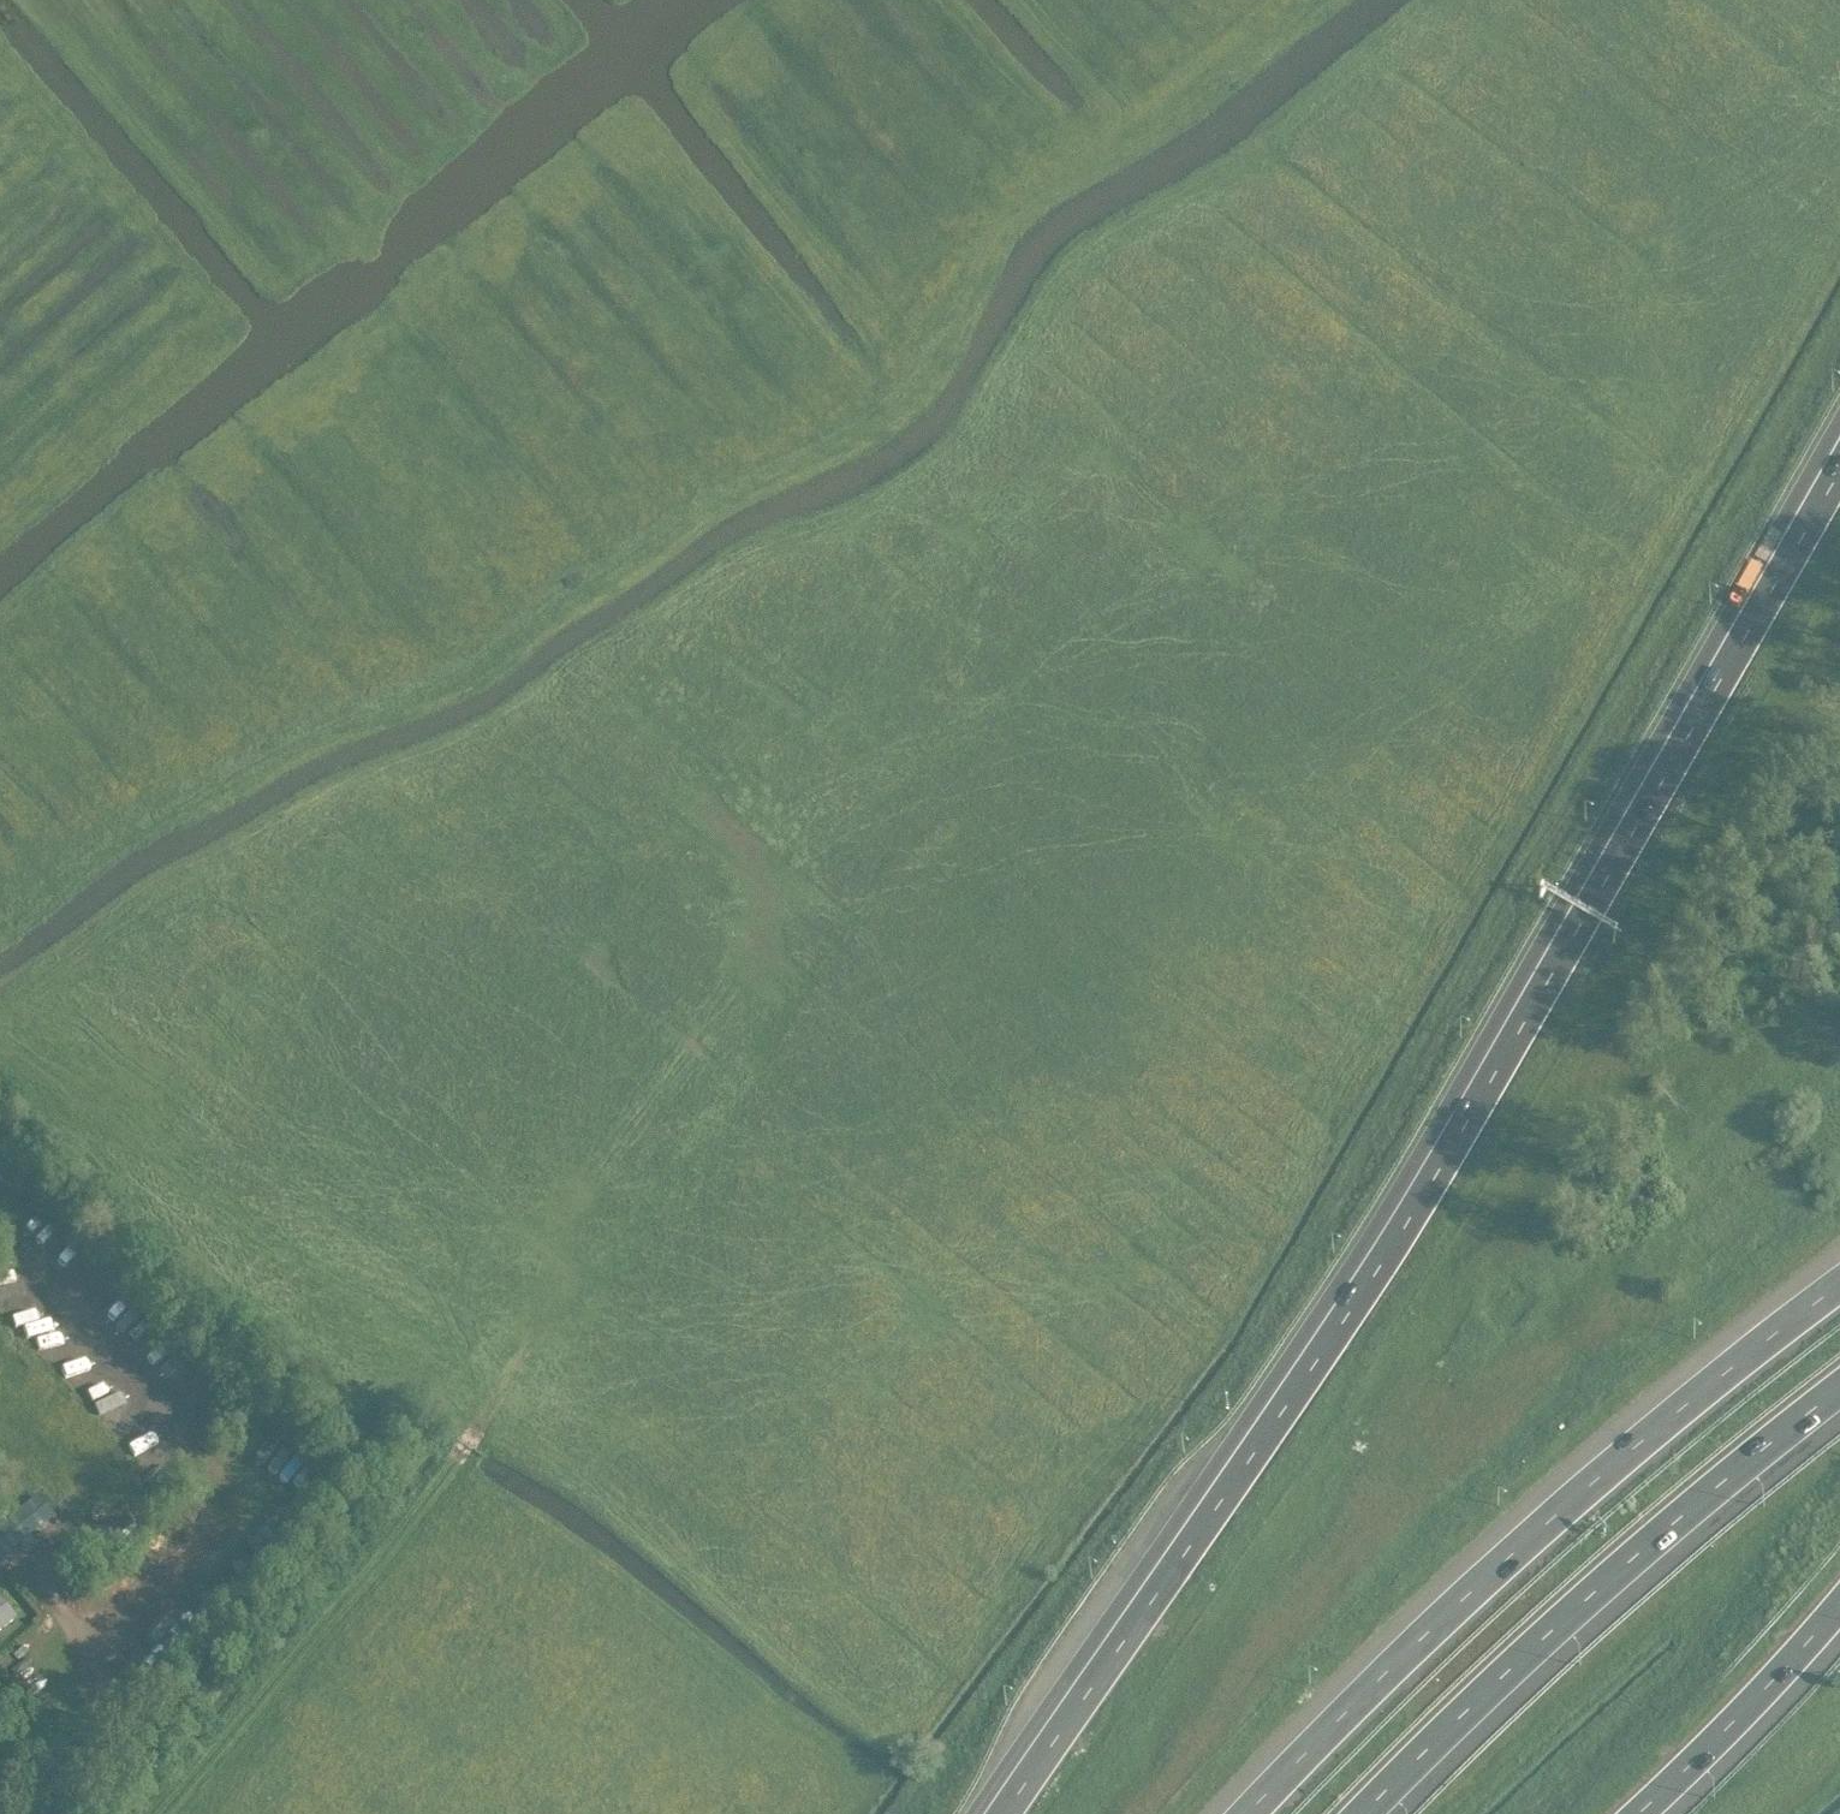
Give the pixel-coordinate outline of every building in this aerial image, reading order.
[(16,1616),(0,1595),(0,1628),(16,1616)] [(9,1774),(0,1766),(0,1784),(9,1774)]
